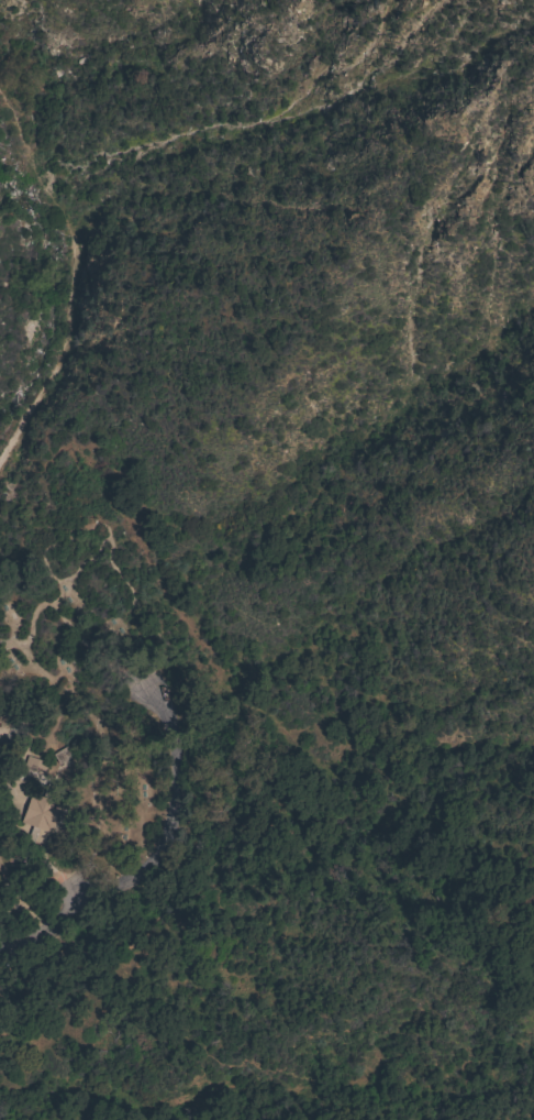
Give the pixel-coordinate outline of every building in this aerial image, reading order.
[(47,762),(43,775),(22,767),(26,755),(47,762)] [(50,782),(54,774),(44,769),(40,777),(50,782)] [(42,797),(48,780),(54,782),(48,799),(60,804),(48,833),(37,828),(32,843),(26,841),(31,826),(19,822),(30,792),(42,797)] [(35,832),(19,825),(15,833),(32,840),(35,832)]
